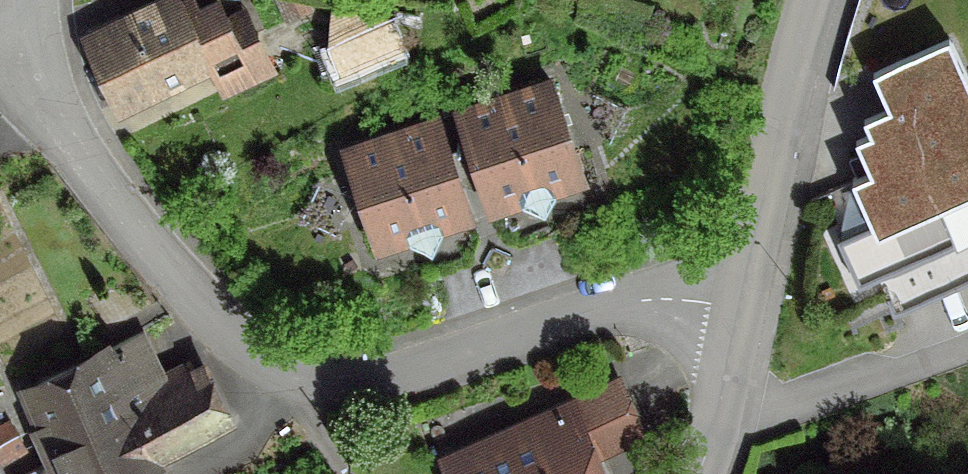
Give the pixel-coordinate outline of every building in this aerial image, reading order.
[(182,20),(173,0),(85,42),(114,103),(242,41),(229,14),(220,18),(213,5),(182,20)] [(302,0),(282,0),(273,4),(282,21),(306,9),(302,0)] [(324,47),(330,47),(339,67),(398,42),(389,20),(328,14),(324,47)] [(967,169),(967,90),(939,26),(864,60),(886,109),(849,126),(863,158),(841,168),(863,216),(967,169)] [(577,176),(546,84),(454,114),(485,207),(513,197),(516,205),(540,217),(552,193),(549,185),(577,176)] [(436,223),(464,214),(434,121),(341,152),(372,244),(400,235),(403,243),(427,255),(439,231),(436,223)] [(863,216),(831,231),(852,278),(967,226),(967,169),(863,216)] [(112,347),(96,355),(146,453),(221,414),(200,370),(189,376),(184,364),(161,376),(138,333),(112,347)] [(24,473),(116,473),(148,458),(146,453),(96,355),(25,391),(30,402),(19,407),(46,463),(24,473)] [(528,439),(450,473),(596,473),(565,405),(522,424),(528,439)] [(19,444),(6,422),(0,425),(0,455),(19,444)]
